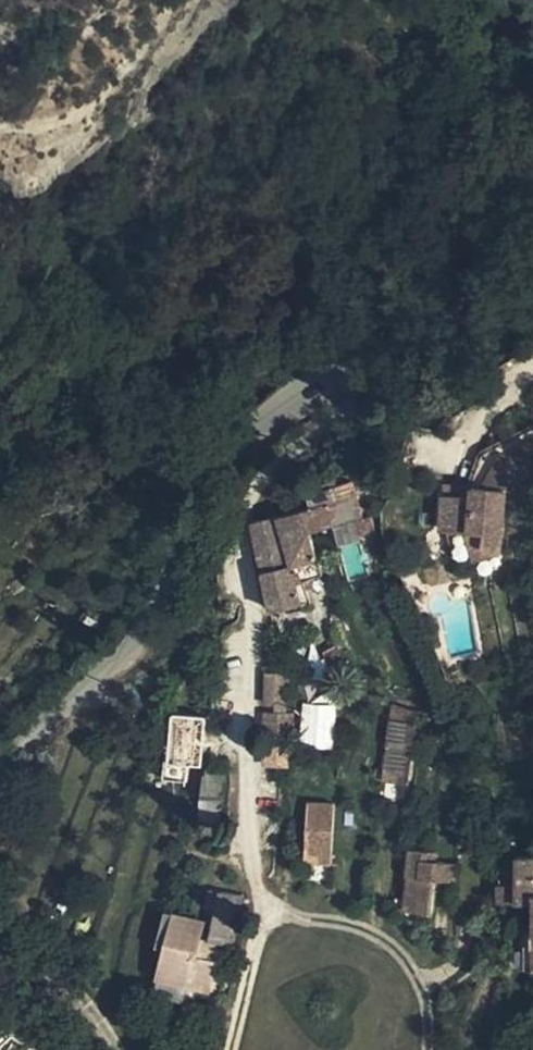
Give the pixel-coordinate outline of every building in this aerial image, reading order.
[(443,498),(442,528),(450,529),(457,557),(459,560),(461,561),(463,562),(465,562),(490,557),(489,549),(500,551),(505,492),(516,492),(532,459),(532,435),(528,430),(483,452),(465,489),(472,489),(471,500),(443,498)] [(444,488),(443,498),(471,500),(472,489),(465,489),(444,488)] [(363,518),(357,497),(255,522),(274,609),(304,600),(300,582),(323,576),(311,532),(363,518)] [(287,675),(270,675),(269,705),(285,705),(287,675)] [(335,746),(334,703),(300,705),(301,747),(335,746)] [(166,773),(201,775),(204,717),(169,715),(166,773)] [(415,724),(391,721),(388,748),(389,749),(385,782),(408,785),(415,724)] [(224,770),(207,769),(202,819),(219,820),(224,770)] [(332,863),(335,806),(308,805),(306,863),(332,863)] [(424,912),(429,859),(411,858),(411,873),(407,873),(404,910),(424,912)] [(516,903),(532,903),(532,860),(516,860),(516,886),(516,903)] [(502,904),(516,903),(516,886),(502,886),(502,904)] [(207,906),(217,908),(221,891),(210,889),(207,906)] [(221,891),(217,908),(205,979),(225,982),(241,894),(221,891)] [(527,918),(527,936),(525,936),(525,969),(532,969),(532,918),(527,918)]
